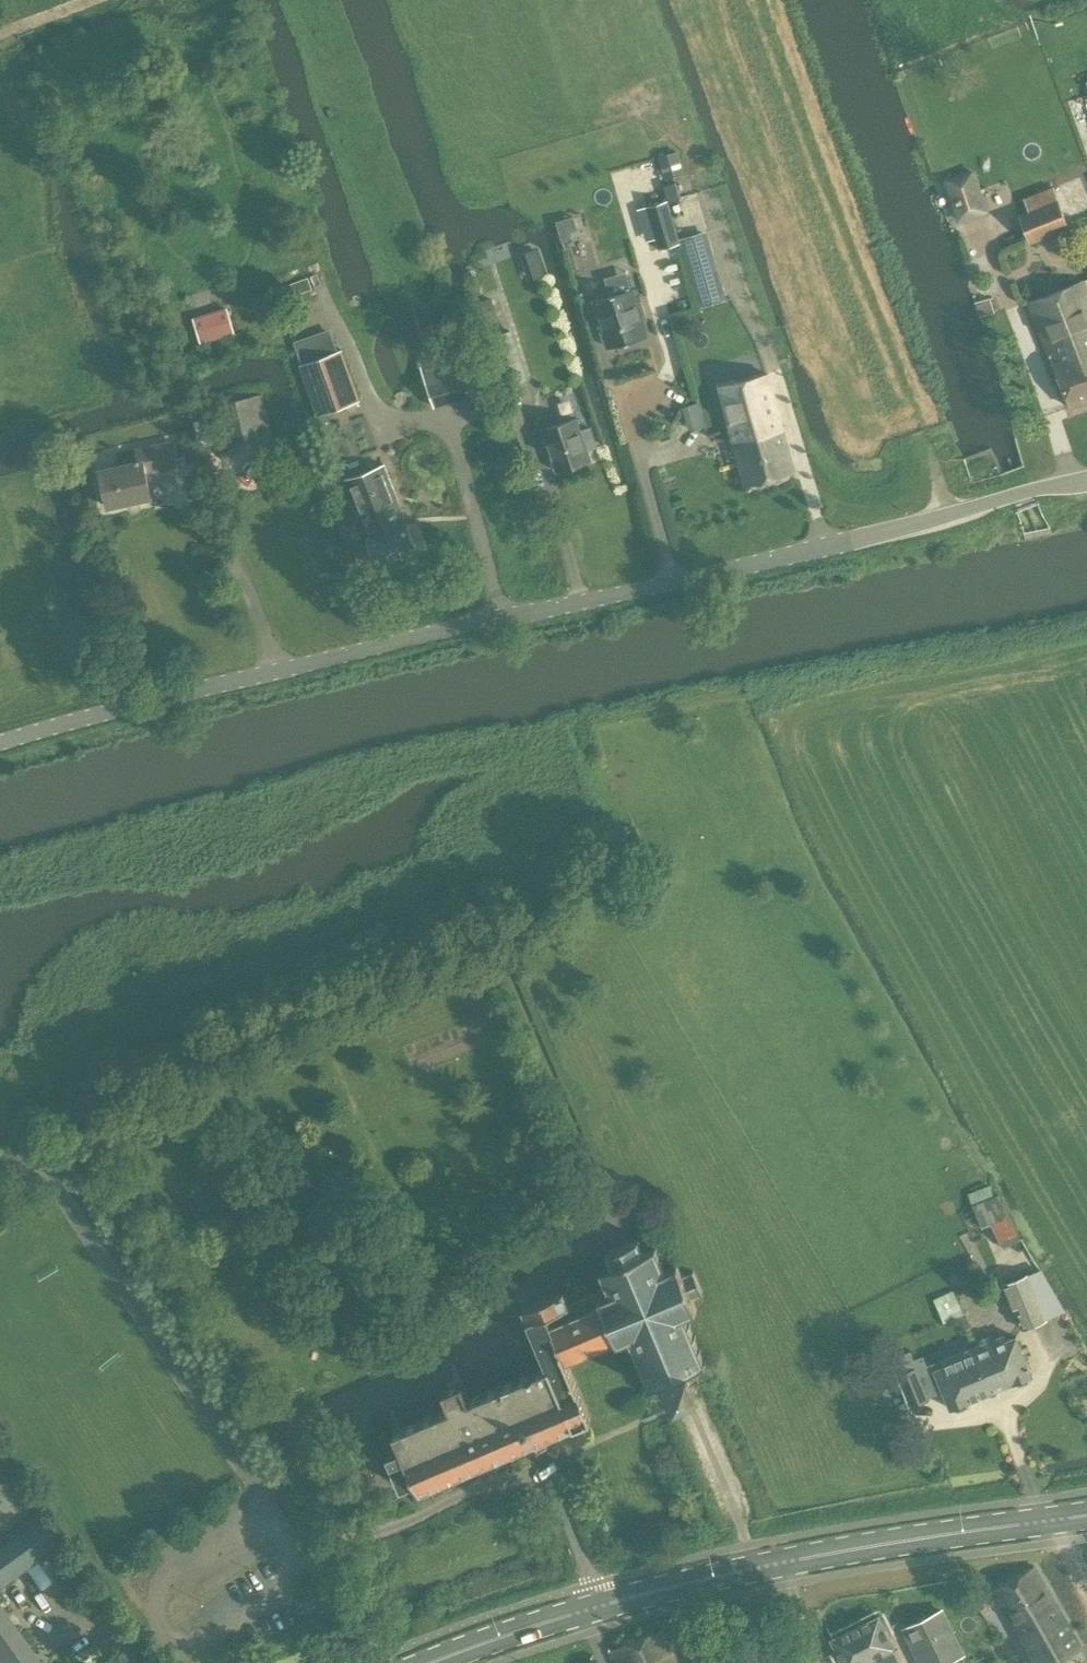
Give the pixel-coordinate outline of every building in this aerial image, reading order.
[(989,212),(975,169),(943,180),(957,222),(989,212)] [(1068,226),(1053,187),(1024,199),(1029,211),(1019,215),(1030,242),(1068,226)] [(666,201),(645,207),(655,239),(658,250),(679,243),(666,201)] [(717,272),(689,280),(695,302),(723,294),(725,293),(718,271),(717,272)] [(312,290),(307,278),(275,289),(279,301),(287,298),(312,290)] [(1070,409),(1086,402),(1086,359),(1085,354),(1086,353),(1086,296),(1082,283),(1029,304),(1070,409)] [(596,299),(605,331),(603,334),(605,341),(608,343),(609,347),(646,337),(642,321),(647,319),(642,301),(637,303),(634,289),(596,299)] [(980,316),(982,316),(994,312),(989,297),(975,302),(980,316)] [(193,318),(200,342),(234,332),(227,308),(193,318)] [(513,331),(492,338),(506,384),(527,377),(513,331)] [(470,344),(419,360),(434,407),(486,390),(470,344)] [(303,365),(300,365),(318,415),(359,400),(341,351),(338,352),(303,365)] [(768,374),(719,386),(732,434),(780,421),(768,374)] [(224,402),(223,402),(232,443),(233,443),(258,438),(258,436),(256,426),(250,396),(224,402)] [(576,418),(544,429),(546,434),(543,438),(546,446),(551,449),(558,471),(590,460),(586,449),(596,446),(590,428),(580,431),(576,418)] [(780,421),(732,434),(746,485),(794,472),(780,421)] [(158,470),(174,467),(168,442),(135,449),(138,461),(100,470),(108,507),(151,497),(146,472),(158,469),(158,470)] [(384,465),(345,480),(378,566),(417,551),(384,465)] [(973,1206),(982,1226),(991,1222),(996,1234),(1003,1247),(1020,1239),(1016,1229),(1000,1194),(973,1206)] [(469,1399),(462,1382),(444,1389),(451,1406),(394,1430),(402,1448),(389,1453),(402,1485),(415,1479),(419,1489),(523,1445),(527,1454),(547,1446),(543,1437),(590,1417),(565,1358),(617,1337),(618,1340),(629,1336),(650,1386),(658,1383),(661,1390),(669,1386),(675,1399),(697,1390),(691,1378),(701,1374),(697,1366),(704,1363),(683,1313),(695,1308),(691,1297),(702,1292),(692,1269),(681,1274),(678,1266),(666,1271),(656,1247),(644,1252),(638,1239),(608,1251),(613,1264),(601,1269),(611,1293),(601,1298),(602,1302),(551,1323),(546,1311),(567,1303),(561,1290),(523,1306),(549,1365),(469,1399)] [(1029,1274),(1004,1285),(1023,1328),(1047,1317),(1030,1276),(1029,1274)] [(955,1291),(935,1300),(944,1322),(964,1313),(955,1291)] [(1004,1336),(974,1348),(978,1359),(991,1391),(1015,1381),(1021,1385),(1029,1381),(1029,1375),(1031,1374),(1016,1336),(1005,1340),(1004,1336)] [(945,1366),(935,1370),(942,1385),(951,1407),(952,1407),(959,1410),(967,1407),(968,1400),(991,1391),(978,1359),(974,1348),(945,1360),(945,1366)] [(0,1545),(0,1586),(59,1544),(40,1517),(0,1545)] [(36,1562),(25,1569),(41,1592),(52,1585),(36,1562)] [(1037,1566),(995,1589),(1036,1662),(1052,1662),(1082,1647),(1037,1566)] [(87,1590),(96,1603),(104,1597),(96,1584),(87,1590)] [(3,1662),(41,1662),(0,1605),(0,1658),(3,1662)] [(905,1627),(922,1662),(944,1662),(963,1654),(941,1610),(905,1627)] [(834,1639),(845,1662),(881,1662),(877,1654),(893,1647),(878,1618),(875,1619),(842,1635),(834,1639)] [(614,1650),(612,1651),(618,1662),(678,1662),(662,1628),(614,1650)]
